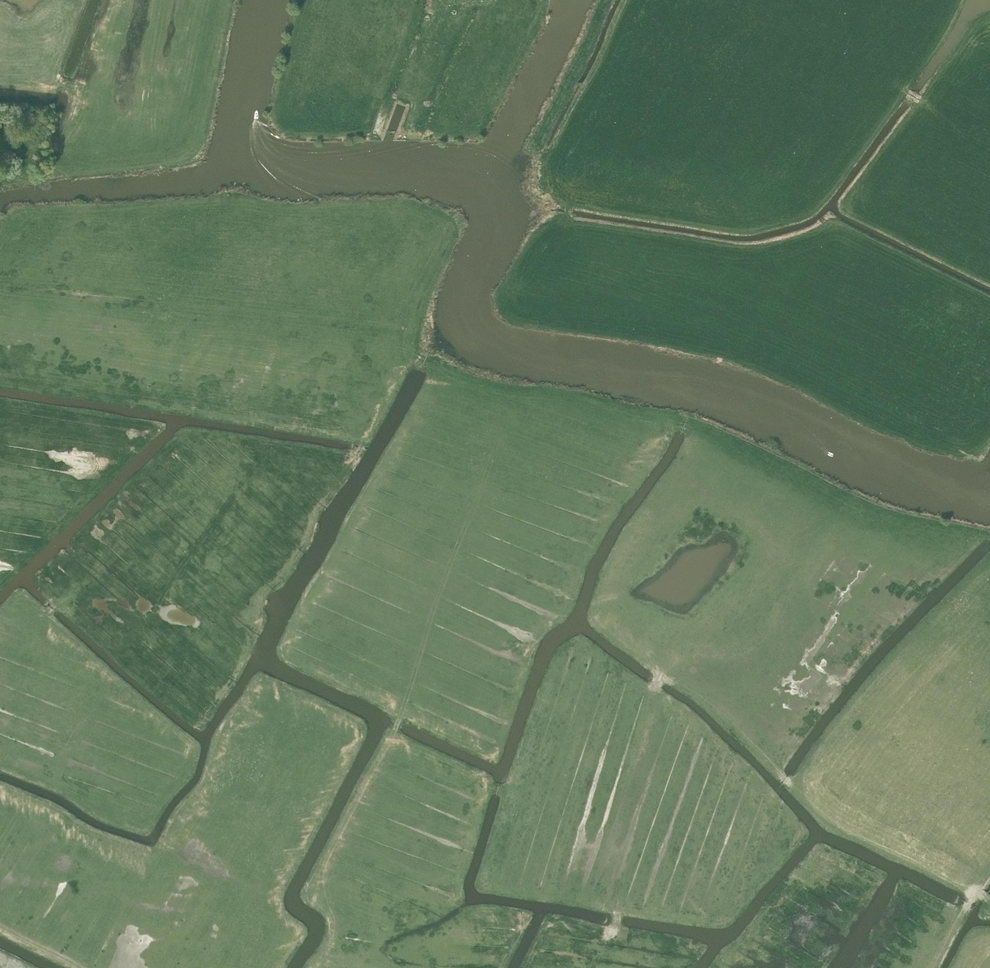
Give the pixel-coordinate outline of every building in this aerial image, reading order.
[(488,4),(506,13),(506,6),(512,5),(512,2),(527,2),(527,0),(490,0),(488,4)]
